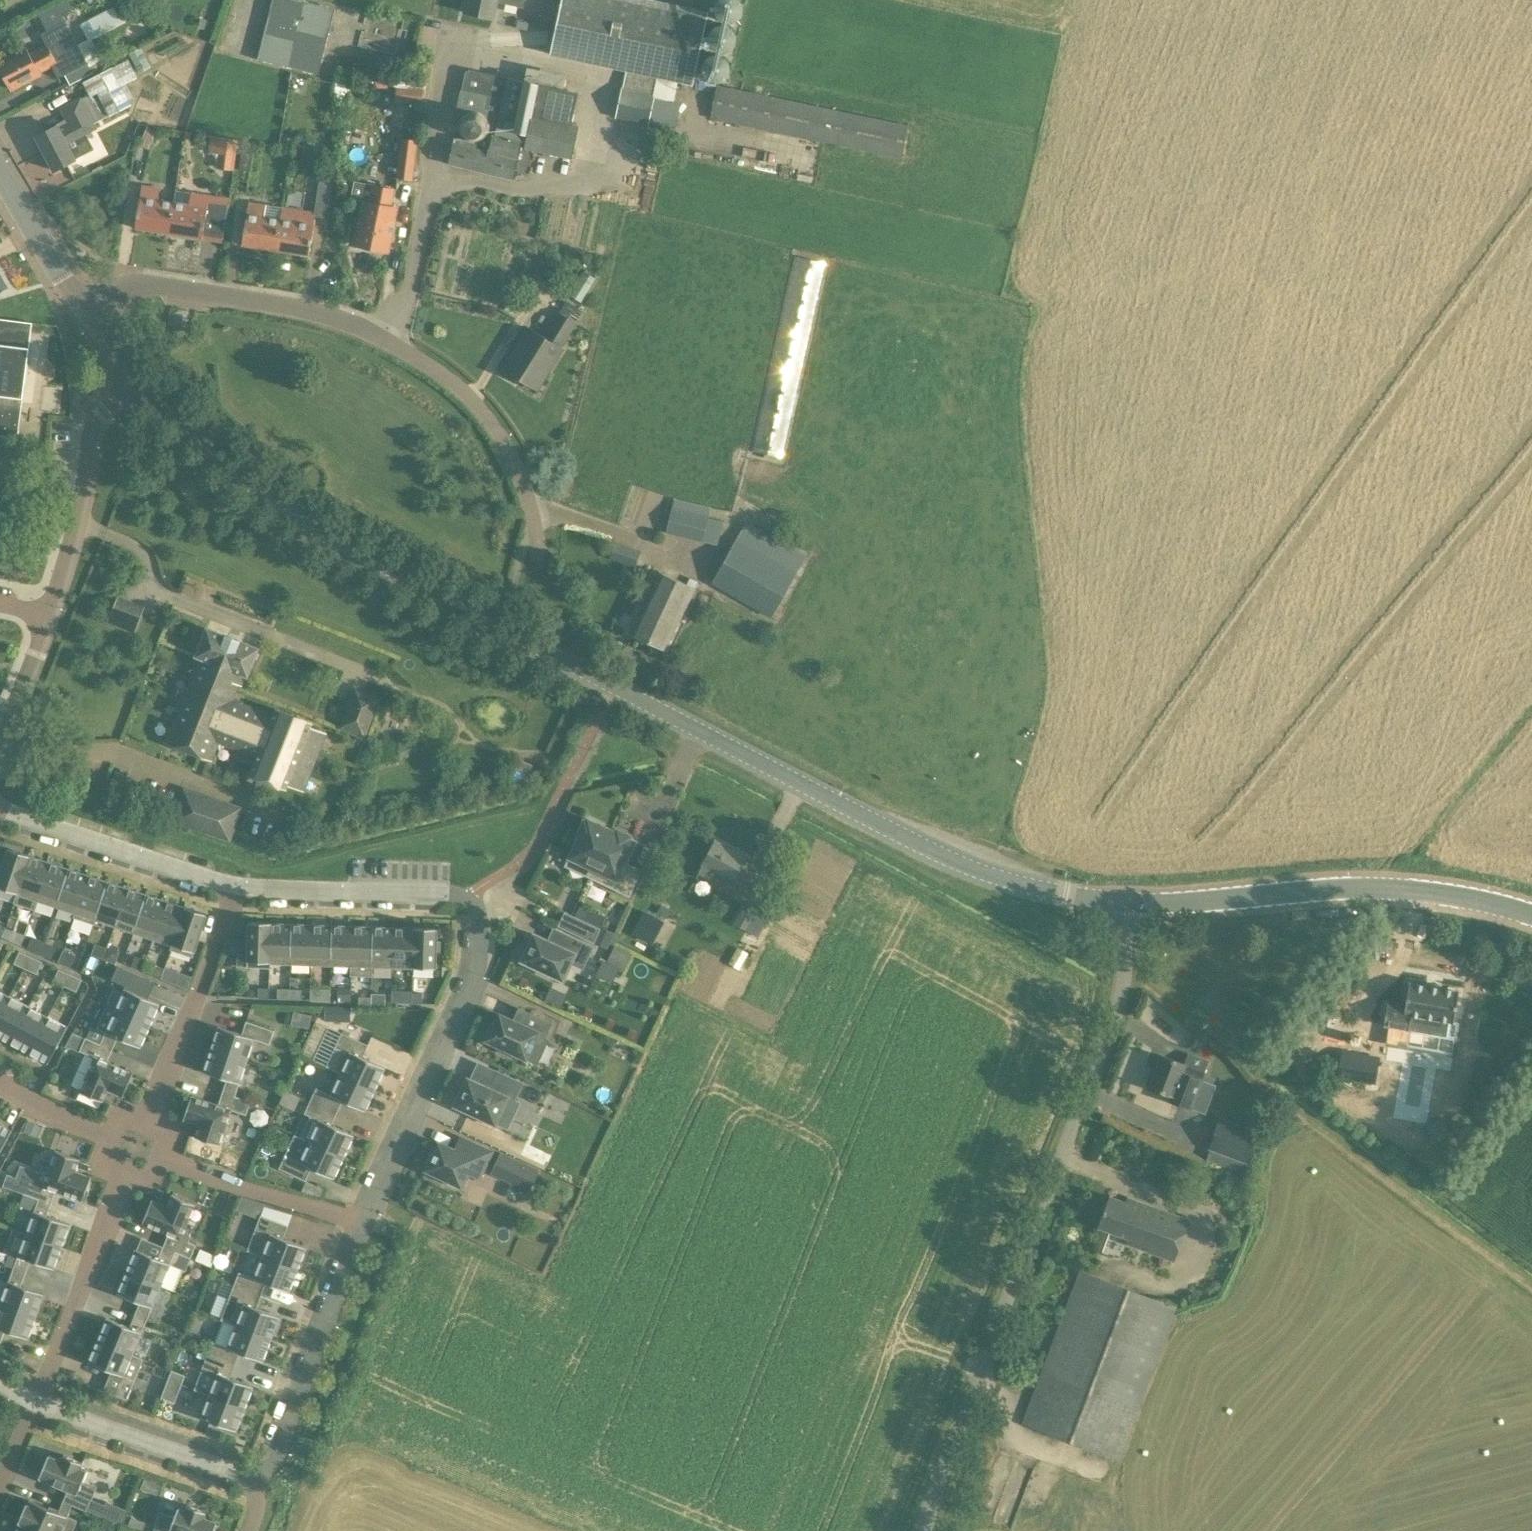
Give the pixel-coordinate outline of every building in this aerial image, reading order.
[(256,59),(317,74),(334,8),(302,0),(272,0),(256,59)] [(523,0),(467,0),(465,12),(492,18),(496,1),(522,6),(523,0)] [(661,0),(561,0),(549,54),(626,70),(616,117),(647,124),(648,122),(665,126),(665,124),(674,126),(680,99),(674,98),(677,81),(692,84),(708,10),(661,0)] [(116,4),(79,23),(88,40),(125,21),(116,4)] [(530,22),(517,19),(516,28),(529,30),(530,22)] [(39,72),(51,65),(58,77),(65,74),(70,84),(99,68),(95,62),(89,65),(66,20),(41,33),(45,43),(29,51),(27,48),(0,62),(0,67),(11,89),(40,74),(39,72)] [(129,53),(139,72),(151,66),(141,47),(129,53)] [(75,159),(75,158),(94,148),(87,133),(98,128),(94,121),(108,114),(109,115),(131,103),(129,99),(134,96),(127,82),(138,76),(128,58),(82,81),(88,93),(81,96),(81,95),(59,106),(65,118),(56,123),(57,125),(36,136),(54,170),(75,159)] [(465,71),(457,110),(466,112),(462,115),(459,123),(462,137),(464,138),(466,139),(495,145),(497,136),(521,140),(525,141),(524,148),(571,157),(577,125),(536,116),(542,84),(469,69),(465,71)] [(375,77),(374,85),(386,86),(387,78),(375,77)] [(422,103),(423,81),(398,78),(395,100),(422,103)] [(778,97),(769,143),(910,172),(920,126),(778,97)] [(185,132),(183,141),(190,142),(191,133),(185,132)] [(234,168),(237,140),(210,136),(208,150),(220,153),(218,166),(234,168)] [(401,136),(396,177),(412,179),(418,139),(401,136)] [(513,179),(521,140),(497,136),(495,145),(466,139),(454,137),(448,163),(513,179)] [(243,148),(240,168),(250,170),(253,150),(243,148)] [(320,175),(314,212),(283,207),(276,250),(309,255),(315,215),(329,218),(335,177),(320,175)] [(398,207),(391,206),(395,188),(354,179),(350,197),(363,200),(354,244),(389,251),(398,207)] [(168,232),(174,202),(158,199),(160,187),(141,185),(135,227),(168,232)] [(229,198),(209,195),(191,192),(189,204),(174,202),(168,232),(222,241),(229,198)] [(276,250),(283,207),(248,202),(241,244),(276,250)] [(784,457),(827,262),(794,255),(751,450),(784,457)] [(581,302),(596,278),(584,271),(569,295),(581,302)] [(9,286),(0,272),(0,292),(9,286)] [(562,348),(561,347),(578,321),(576,321),(583,310),(566,299),(559,310),(558,309),(542,335),(528,327),(503,368),(537,389),(562,348)] [(17,437),(32,322),(0,318),(0,435),(17,437)] [(711,507),(674,498),(665,532),(702,541),(702,540),(717,544),(723,520),(708,516),(711,507)] [(771,617),(807,555),(746,520),(710,583),(771,617)] [(635,567),(641,550),(615,542),(609,558),(635,567)] [(666,648),(694,588),(658,571),(630,631),(666,648)] [(108,621),(136,633),(144,613),(116,602),(108,621)] [(196,656),(235,671),(230,685),(238,688),(243,674),(247,676),(258,648),(207,628),(195,655),(196,656)] [(235,671),(196,656),(163,741),(212,760),(219,742),(256,757),(249,775),(287,789),(289,785),(303,791),(326,733),(311,727),(312,722),(275,708),(273,714),(233,699),(238,688),(230,685),(235,671)] [(103,666),(92,661),(89,669),(100,673),(103,666)] [(356,689),(346,714),(341,726),(364,735),(378,698),(356,689)] [(523,784),(533,764),(516,756),(507,776),(523,784)] [(230,840),(241,807),(183,788),(172,820),(230,840)] [(593,868),(611,829),(587,818),(586,820),(584,819),(577,834),(579,835),(569,857),(592,868),(593,868)] [(611,829),(593,868),(592,868),(588,876),(629,895),(641,869),(625,862),(635,840),(630,838),(631,836),(617,829),(616,831),(611,829)] [(732,880),(745,856),(716,840),(703,864),(732,880)] [(8,847),(4,860),(1,859),(0,861),(0,887),(18,893),(31,856),(31,855),(8,847)] [(548,865),(563,869),(567,852),(552,848),(548,865)] [(50,862),(31,856),(18,893),(15,902),(34,909),(37,900),(50,862)] [(69,868),(50,862),(37,900),(56,906),(69,868)] [(88,875),(69,868),(56,906),(76,912),(88,875)] [(107,881),(88,875),(76,912),(95,919),(107,881)] [(126,887),(107,881),(95,919),(114,925),(126,887)] [(145,894),(126,887),(114,925),(133,931),(145,894)] [(164,900),(145,894),(133,931),(152,938),(164,900)] [(184,907),(164,900),(152,938),(171,944),(184,907)] [(746,901),(735,923),(757,935),(769,913),(746,901)] [(670,908),(661,903),(657,911),(666,916),(670,908)] [(207,913),(184,906),(184,907),(171,944),(169,949),(192,956),(207,913)] [(600,928),(564,911),(557,925),(594,942),(600,928)] [(272,922),(248,921),(247,966),(271,967),(271,962),(272,923),(272,922)] [(292,923),(272,923),(271,962),(291,963),(292,923)] [(312,924),(292,923),(291,963),(311,964),(312,924)] [(332,925),(312,924),(311,964),(331,964),(332,925)] [(352,926),(332,925),(331,964),(351,965),(352,926)] [(372,926),(352,926),(351,965),(351,975),(372,975),(372,966),(371,966),(372,926)] [(393,927),(372,926),(371,966),(372,966),(391,966),(393,927)] [(413,928),(393,927),(391,966),(411,967),(413,928)] [(437,928),(413,927),(413,928),(411,967),(435,968),(436,955),(439,955),(440,942),(436,941),(437,928)] [(610,950),(617,934),(602,927),(594,943),(610,950)] [(25,935),(16,931),(11,941),(21,945),(25,935)] [(522,960),(535,966),(534,969),(547,975),(548,972),(562,979),(570,962),(582,968),(592,946),(564,933),(558,945),(534,934),(532,939),(529,938),(522,954),(524,955),(522,960)] [(43,941),(32,937),(27,948),(38,953),(43,941)] [(54,946),(43,941),(38,953),(49,958),(54,946)] [(105,947),(96,944),(92,953),(102,957),(105,947)] [(115,963),(119,950),(107,946),(102,959),(115,963)] [(606,963),(621,970),(626,959),(629,953),(615,946),(606,963)] [(748,953),(737,947),(728,963),(739,969),(748,953)] [(74,955),(63,950),(58,961),(69,966),(74,955)] [(19,951),(14,963),(24,968),(31,956),(19,951)] [(37,973),(42,961),(31,956),(24,968),(37,973)] [(136,956),(132,965),(142,969),(145,959),(136,956)] [(150,973),(160,977),(164,968),(154,964),(150,973)] [(58,968),(53,981),(64,985),(70,974),(58,968)] [(174,973),(164,968),(160,977),(170,982),(174,973)] [(76,991),(82,979),(70,974),(64,985),(76,991)] [(115,1010),(149,1025),(159,1004),(160,1004),(137,993),(142,981),(130,975),(124,988),(123,988),(124,989),(115,1010)] [(1408,982),(1404,1007),(1386,1004),(1383,1024),(1409,1028),(1411,1014),(1420,1015),(1420,1019),(1435,1022),(1436,1018),(1453,1021),(1458,991),(1408,982)] [(269,988),(258,987),(258,997),(268,998),(269,988)] [(563,1004),(566,990),(550,987),(548,1001),(563,1004)] [(289,988),(277,988),(277,998),(289,999),(289,988)] [(301,989),(289,988),(289,999),(301,999),(301,989)] [(311,988),(310,1000),(330,1000),(330,989),(311,988)] [(350,989),(339,988),(338,1000),(350,1001),(350,989)] [(412,991),(391,990),(391,1002),(411,1003),(412,993),(412,991)] [(9,996),(0,991),(0,1013),(9,996)] [(371,994),(359,993),(358,1006),(371,1007),(371,994)] [(422,993),(412,993),(411,1003),(422,1003),(422,993)] [(384,994),(371,994),(371,1007),(384,1008),(384,994)] [(28,1006),(9,996),(0,1013),(0,1036),(9,1041),(28,1006)] [(28,1051),(47,1016),(28,1006),(9,1041),(28,1051)] [(323,1008),(323,1021),(344,1021),(344,1008),(323,1008)] [(100,1044),(112,1049),(117,1037),(141,1047),(141,1046),(140,1046),(149,1025),(115,1010),(106,1031),(105,1030),(105,1031),(100,1043),(100,1044)] [(493,1022),(485,1039),(499,1045),(497,1050),(511,1056),(513,1052),(526,1058),(533,1041),(541,1045),(551,1022),(526,1011),(520,1023),(499,1014),(495,1023),(493,1022)] [(47,1016),(28,1051),(47,1062),(48,1063),(68,1026),(67,1026),(66,1026),(47,1016)] [(211,1048),(246,1060),(254,1038),(269,1044),(274,1030),(246,1020),(241,1033),(217,1025),(217,1026),(218,1027),(211,1048)] [(326,1065),(341,1072),(340,1073),(375,1089),(385,1067),(362,1057),(368,1044),(341,1032),(335,1045),(326,1065)] [(112,1049),(100,1044),(100,1043),(85,1037),(79,1050),(94,1057),(80,1090),(79,1089),(78,1090),(103,1101),(103,1100),(102,1100),(107,1089),(122,1095),(121,1096),(122,1096),(133,1072),(132,1072),(132,1073),(106,1061),(112,1049)] [(222,1091),(235,1095),(239,1083),(240,1083),(240,1082),(239,1082),(246,1060),(211,1048),(203,1070),(202,1071),(226,1079),(222,1091)] [(1360,1054),(1338,1050),(1334,1074),(1356,1078),(1360,1054)] [(1173,1095),(1171,1100),(1192,1108),(1203,1080),(1201,1080),(1209,1059),(1186,1051),(1182,1062),(1161,1055),(1150,1087),(1173,1095)] [(480,1083),(467,1077),(455,1105),(479,1116),(477,1119),(490,1124),(491,1121),(495,1123),(507,1097),(514,1100),(522,1083),(496,1071),(491,1082),(482,1078),(480,1083)] [(310,1100),(337,1112),(342,1100),(365,1111),(375,1089),(340,1073),(331,1094),(316,1087),(310,1100)] [(250,1100),(235,1095),(222,1091),(218,1104),(192,1095),(191,1094),(183,1119),(184,1120),(184,1119),(199,1124),(195,1135),(194,1135),(194,1136),(219,1144),(219,1143),(230,1109),(246,1114),(250,1100)] [(309,1140),(344,1156),(354,1135),(331,1124),(337,1112),(310,1100),(304,1113),(319,1119),(309,1140)] [(1207,1148),(1246,1163),(1258,1131),(1219,1116),(1207,1148)] [(12,1130),(11,1129),(11,1130),(0,1124),(0,1152),(12,1130)] [(432,1146),(425,1162),(428,1163),(425,1169),(444,1178),(443,1181),(455,1186),(456,1184),(460,1185),(461,1184),(457,1182),(462,1171),(479,1179),(492,1151),(468,1139),(462,1153),(438,1141),(435,1147),(432,1146)] [(344,1156),(309,1140),(300,1161),(285,1154),(279,1167),(305,1180),(311,1168),(334,1178),(344,1156)] [(43,1162),(48,1146),(37,1143),(32,1158),(43,1162)] [(38,1198),(51,1202),(55,1190),(81,1199),(81,1200),(82,1200),(91,1175),(90,1175),(90,1176),(75,1171),(79,1159),(80,1160),(80,1159),(55,1150),(55,1151),(56,1151),(43,1185),(28,1179),(23,1193),(38,1198)] [(500,1154),(492,1173),(504,1178),(512,1160),(500,1154)] [(195,1205),(195,1204),(171,1194),(171,1195),(167,1206),(152,1200),(152,1199),(141,1223),(142,1223),(168,1233),(163,1246),(190,1257),(196,1244),(188,1241),(190,1235),(188,1231),(184,1229),(194,1204),(195,1205)] [(1174,1260),(1189,1219),(1137,1200),(1135,1205),(1109,1195),(1098,1226),(1128,1237),(1126,1242),(1174,1260)] [(26,1233),(61,1246),(69,1224),(70,1224),(46,1215),(51,1202),(38,1198),(34,1211),(33,1210),(33,1211),(34,1211),(26,1233)] [(262,1255),(298,1269),(306,1247),(283,1238),(288,1225),(260,1215),(247,1250),(262,1256),(262,1255)] [(13,1268),(25,1272),(30,1260),(54,1268),(53,1267),(61,1246),(26,1233),(18,1255),(17,1254),(17,1255),(18,1255),(13,1268)] [(126,1271),(161,1285),(169,1264),(170,1264),(171,1263),(185,1270),(190,1257),(163,1246),(158,1258),(134,1248),(134,1249),(135,1249),(126,1271)] [(233,1285),(261,1295),(266,1282),(290,1291),(298,1269),(262,1255),(262,1256),(254,1277),(239,1271),(233,1285)] [(0,1303),(36,1316),(44,1294),(45,1294),(21,1285),(25,1272),(13,1268),(9,1280),(8,1280),(8,1281),(0,1303)] [(134,1314),(147,1319),(152,1307),(153,1306),(152,1306),(161,1285),(126,1271),(117,1292),(116,1291),(116,1292),(139,1302),(134,1314)] [(1115,1459),(1174,1308),(1080,1271),(1021,1422),(1115,1459)] [(214,1280),(208,1277),(206,1283),(211,1285),(214,1280)] [(235,1325),(271,1339),(280,1316),(256,1307),(261,1295),(233,1285),(220,1319),(235,1325)] [(0,1303),(0,1304),(0,1328),(28,1338),(29,1338),(28,1337),(36,1316),(0,1303)] [(97,1339),(132,1354),(141,1332),(142,1333),(142,1332),(141,1332),(147,1319),(134,1314),(129,1327),(106,1317),(105,1318),(106,1318),(97,1339)] [(207,1354),(234,1364),(239,1352),(263,1361),(271,1339),(235,1325),(227,1347),(212,1341),(207,1354)] [(143,1358),(132,1354),(97,1339),(89,1360),(88,1360),(87,1361),(111,1371),(103,1389),(126,1399),(143,1358)] [(234,1364),(207,1354),(194,1389),(209,1395),(245,1408),(253,1386),(230,1377),(234,1364)] [(160,1375),(165,1368),(148,1358),(144,1366),(160,1375)] [(167,1382),(166,1382),(161,1397),(174,1402),(185,1375),(171,1370),(167,1382)] [(200,1417),(236,1431),(245,1408),(209,1395),(201,1416),(200,1416),(200,1417)] [(61,1459),(48,1454),(38,1477),(67,1489),(62,1501),(72,1505),(86,1511),(96,1486),(83,1480),(87,1470),(80,1468),(82,1462),(63,1454),(61,1459)] [(29,1499),(27,1503),(26,1503),(18,1522),(19,1522),(41,1530),(72,1530),(76,1519),(67,1516),(72,1505),(62,1501),(58,1512),(29,1499)] [(178,1507),(174,1516),(160,1511),(153,1530),(213,1530),(217,1522),(204,1517),(206,1511),(187,1504),(184,1509),(178,1507)] [(19,1522),(16,1530),(41,1530),(19,1522)]
